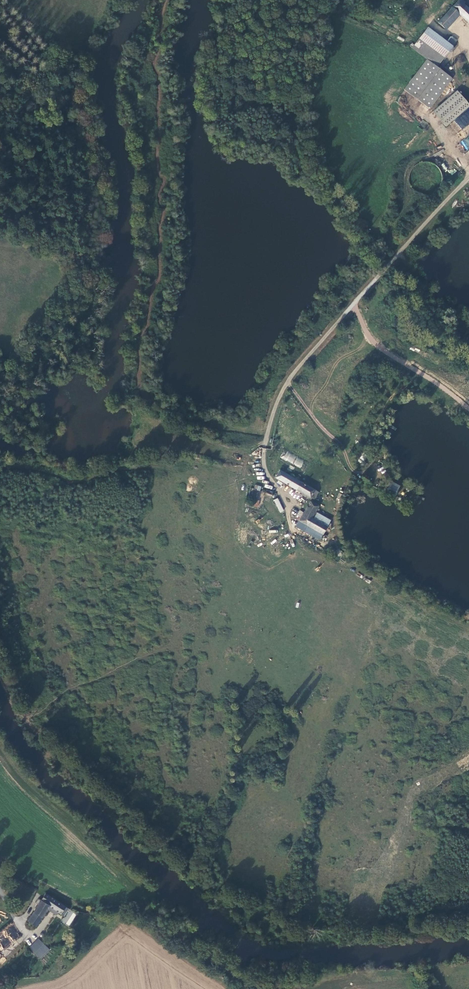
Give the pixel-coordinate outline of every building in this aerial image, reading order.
[(457,10),(468,22),(468,10),(467,8),(463,4),(464,2),(462,0),(455,0),(450,5),(457,10)] [(447,8),(454,14),(457,10),(450,5),(447,8)] [(443,25),(454,14),(447,8),(437,19),(443,25)] [(411,44),(436,64),(451,45),(447,41),(428,24),(411,44)] [(447,41),(451,45),(456,39),(452,35),(447,41)] [(426,106),(450,77),(426,57),(402,86),(426,106)] [(457,94),(433,113),(442,125),(466,105),(457,94)] [(301,467),(304,460),(285,451),(282,459),(301,467)] [(317,492),(279,470),(275,477),(309,497),(310,496),(314,498),(317,492)] [(391,481),(385,492),(395,497),(401,486),(391,481)] [(267,489),(266,489),(265,490),(264,490),(262,491),(262,492),(263,494),(264,494),(264,495),(269,497),(271,491),(267,489)] [(273,500),(280,513),(285,510),(277,498),(273,500)] [(322,533),(326,525),(312,517),(314,512),(318,506),(310,500),(304,511),(299,519),(322,533)] [(326,525),(329,520),(314,512),(312,517),(326,525)] [(319,538),(322,533),(299,519),(296,525),(319,538)] [(331,528),(326,525),(322,533),(326,536),(331,528)] [(65,916),(69,909),(45,894),(43,898),(28,922),(35,927),(48,906),(65,916)] [(18,935),(11,927),(0,936),(0,952),(18,935)] [(40,957),(49,949),(44,943),(35,952),(40,957)]
